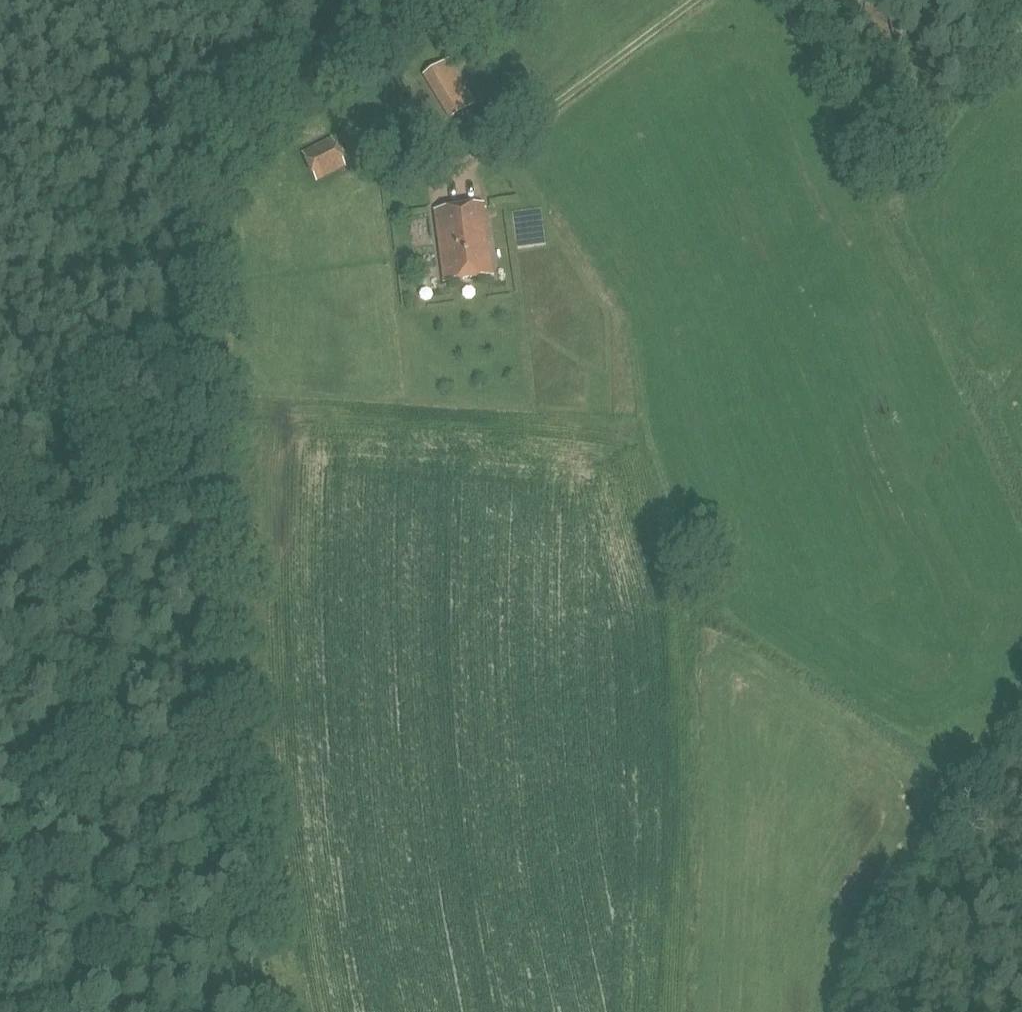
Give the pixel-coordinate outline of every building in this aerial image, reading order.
[(446,61),(424,74),(451,118),(473,104),(446,61)] [(345,165),(332,138),(303,153),(316,179),(345,165)] [(483,204),(435,210),(444,282),(492,276),(483,204)]
